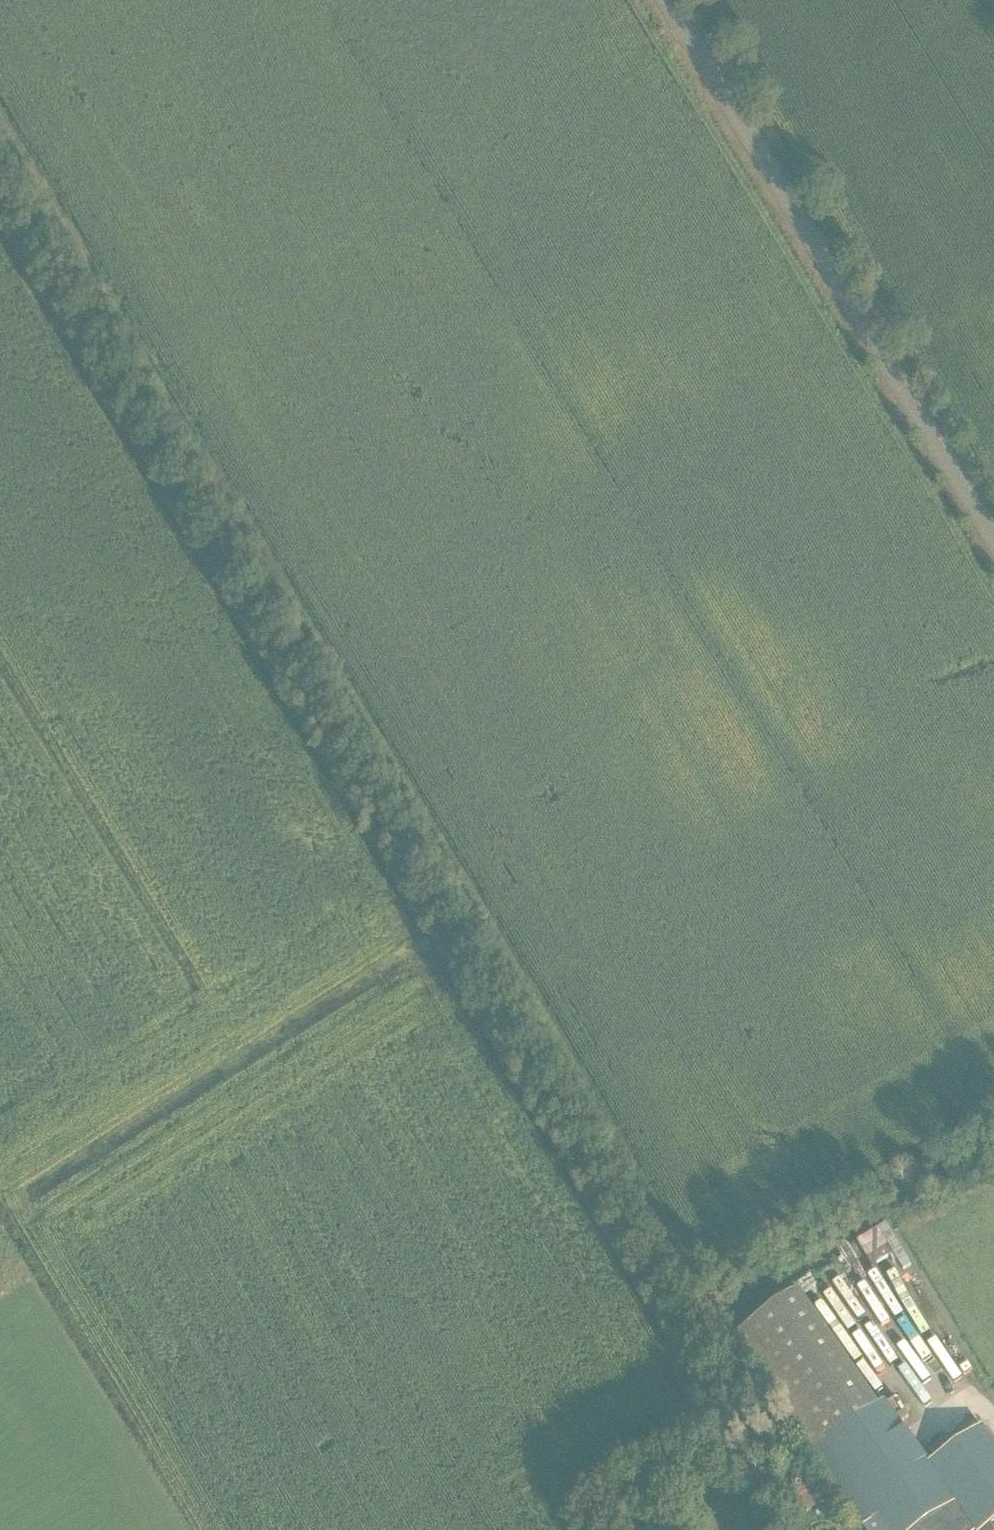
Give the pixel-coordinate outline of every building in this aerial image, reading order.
[(902,1253),(910,1248),(898,1226),(889,1232),(902,1253)] [(991,1524),(993,1521),(993,1441),(983,1426),(930,1463),(885,1400),(878,1405),(869,1392),(798,1289),(735,1333),(816,1449),(812,1452),(863,1524),(877,1514),(879,1517),(863,1528),(864,1529),(993,1529),(993,1528),(991,1524)] [(799,1497),(816,1485),(807,1472),(790,1484),(799,1497)]
